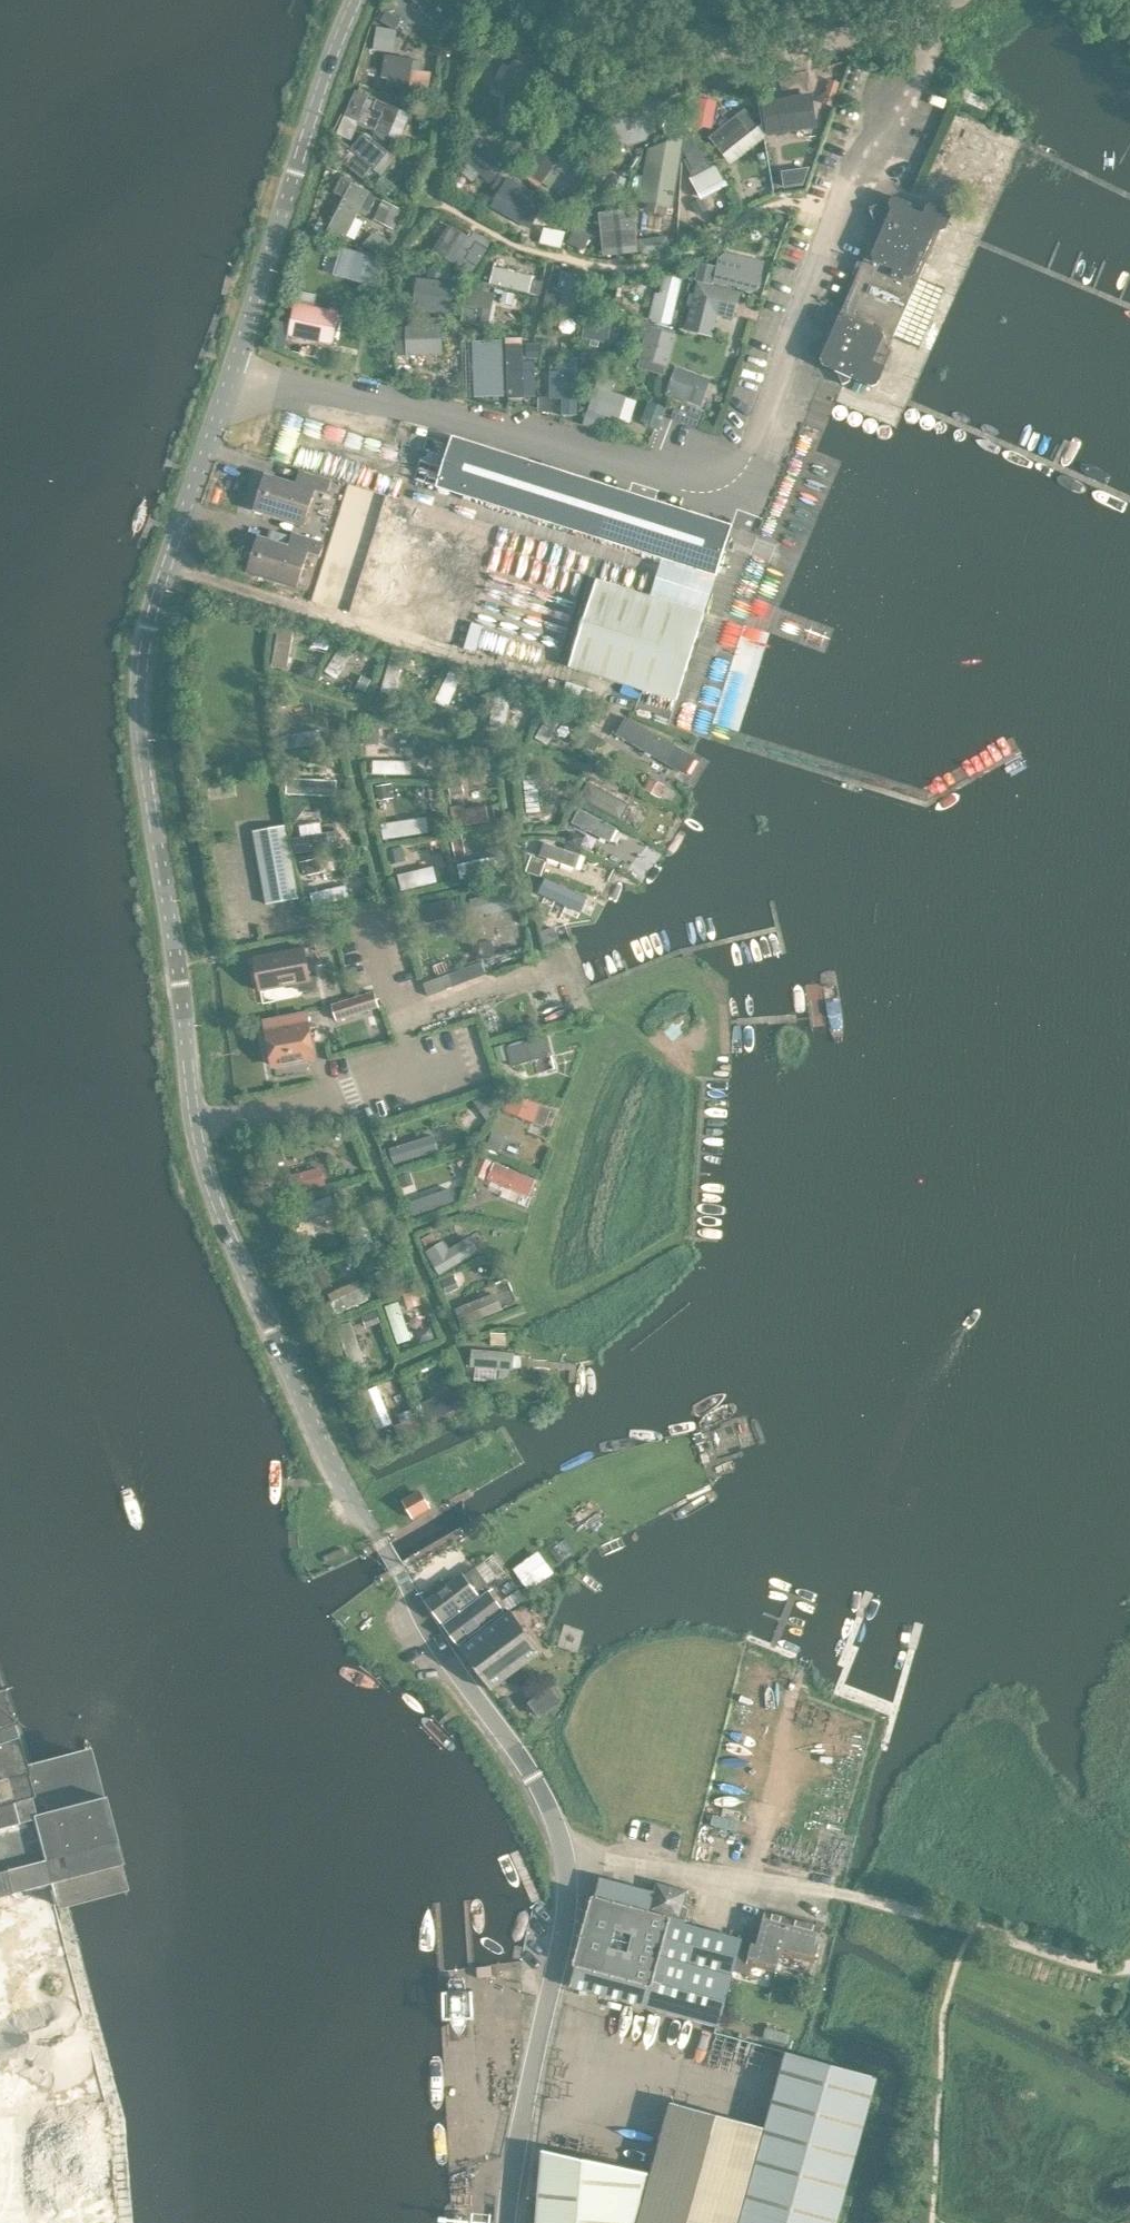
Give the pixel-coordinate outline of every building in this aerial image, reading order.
[(441,26),(451,15),(435,0),(412,0),(441,26)] [(379,19),(394,28),(400,19),(385,10),(379,19)] [(396,29),(378,26),(375,48),(392,51),(396,29)] [(540,32),(532,28),(528,36),(536,40),(540,32)] [(434,64),(436,52),(425,50),(423,62),(434,64)] [(538,68),(543,58),(533,52),(517,54),(513,62),(513,63),(496,91),(509,99),(518,104),(538,68)] [(371,54),(370,62),(381,63),(382,55),(371,54)] [(412,58),(383,54),(380,76),(386,77),(386,87),(426,92),(428,71),(411,69),(412,58)] [(615,111),(614,138),(628,144),(646,138),(663,101),(626,85),(615,111)] [(367,94),(355,89),(351,98),(344,114),(357,120),(362,106),(364,103),(367,94)] [(813,95),(762,103),(767,132),(818,124),(813,95)] [(716,101),(698,97),(692,124),(711,127),(716,101)] [(388,135),(399,110),(375,99),(373,102),(369,100),(365,110),(369,112),(365,121),(375,126),(374,129),(388,135)] [(671,111),(663,128),(667,141),(682,137),(693,113),(683,109),(681,115),(671,111)] [(501,123),(513,129),(519,118),(506,111),(501,123)] [(704,138),(711,147),(717,157),(721,155),(724,158),(732,153),(730,149),(750,135),(742,125),(735,116),(704,138)] [(517,129),(528,136),(533,129),(522,121),(517,129)] [(339,139),(331,161),(343,163),(360,180),(370,170),(372,171),(388,151),(374,139),(373,140),(363,132),(350,148),(339,139)] [(470,142),(458,154),(463,159),(479,174),(488,183),(500,171),(508,162),(516,147),(519,144),(511,137),(497,152),(478,133),(477,135),(475,135),(469,141),(470,142)] [(648,147),(639,200),(672,206),(684,136),(682,137),(667,141),(648,147)] [(724,181),(715,164),(714,165),(695,145),(697,143),(687,137),(683,151),(692,176),(690,177),(699,194),(724,181)] [(528,174),(542,183),(563,154),(540,138),(534,146),(528,143),(510,168),(525,179),(528,174)] [(345,239),(359,208),(368,213),(375,197),(367,193),(368,191),(351,181),(351,180),(341,175),(333,192),(343,196),(326,232),(345,239)] [(492,205),(530,227),(541,207),(529,201),(534,193),(507,178),(492,205)] [(601,204),(605,197),(596,192),(592,199),(601,204)] [(919,277),(938,231),(939,231),(945,229),(951,216),(949,210),(932,203),(926,205),(922,214),(910,209),(908,202),(896,197),(890,199),(889,203),(891,208),(884,225),(879,223),(876,232),(878,233),(875,241),(872,240),(865,256),(867,262),(857,286),(851,288),(844,305),(846,311),(840,324),(835,326),(833,330),(820,359),(823,364),(841,372),(839,376),(842,383),(849,380),(850,377),(871,386),(877,384),(889,355),(891,351),(889,346),(892,336),(918,346),(943,288),(919,277)] [(402,210),(381,199),(372,219),(393,229),(402,210)] [(695,212),(705,206),(700,199),(691,204),(695,212)] [(633,208),(598,212),(603,255),(638,251),(633,208)] [(321,233),(325,223),(317,220),(313,230),(321,233)] [(565,230),(544,226),(539,242),(560,247),(565,230)] [(582,249),(588,234),(574,228),(568,242),(582,249)] [(490,241),(474,231),(470,238),(460,231),(444,256),(456,264),(454,268),(467,276),(474,264),(465,258),(467,255),(472,259),(481,245),(485,248),(490,241)] [(366,245),(384,248),(387,236),(369,232),(366,245)] [(665,237),(637,240),(639,254),(667,250),(665,237)] [(339,246),(331,273),(373,285),(381,258),(339,246)] [(716,267),(713,281),(757,291),(764,260),(725,252),(718,258),(716,267)] [(701,264),(697,281),(698,281),(712,284),(713,281),(716,267),(701,264)] [(493,266),(489,285),(528,294),(532,276),(532,275),(506,269),(493,266)] [(428,268),(427,278),(444,279),(444,270),(428,268)] [(565,273),(556,309),(573,313),(582,277),(565,273)] [(671,324),(681,280),(662,274),(658,292),(653,291),(646,319),(671,324)] [(419,288),(417,309),(443,311),(455,313),(456,312),(457,296),(459,281),(444,279),(427,278),(420,277),(419,288)] [(539,295),(542,282),(533,280),(530,293),(539,295)] [(684,329),(711,336),(716,314),(732,318),(739,291),(712,284),(698,281),(697,281),(696,281),(694,292),(689,291),(686,304),(690,305),(684,329)] [(462,304),(460,323),(488,328),(491,309),(494,292),(465,287),(462,304)] [(294,302),(288,333),(332,342),(338,311),(312,306),(314,293),(297,289),(294,302)] [(497,301),(509,303),(511,292),(500,290),(497,301)] [(587,313),(582,335),(607,340),(612,318),(587,313)] [(407,318),(408,352),(440,351),(439,317),(407,318)] [(288,333),(290,322),(279,320),(275,343),(274,347),(285,349),(288,333)] [(676,334),(646,325),(637,358),(639,358),(637,367),(663,374),(665,365),(668,366),(676,334)] [(459,336),(448,337),(449,351),(460,350),(459,336)] [(501,339),(472,340),(474,396),(503,395),(501,339)] [(538,343),(529,343),(529,357),(538,357),(538,343)] [(522,344),(506,344),(508,397),(524,397),(522,344)] [(561,356),(560,414),(576,414),(578,357),(561,356)] [(626,368),(616,364),(612,375),(623,378),(626,368)] [(675,366),(665,393),(693,402),(701,405),(710,378),(702,375),(675,366)] [(598,376),(588,408),(618,418),(625,397),(610,392),(614,381),(598,376)] [(537,413),(551,413),(551,398),(537,398),(537,413)] [(690,422),(695,407),(677,400),(671,415),(690,422)] [(664,406),(650,401),(643,420),(657,424),(664,406)] [(586,413),(582,425),(599,431),(603,418),(586,413)] [(661,558),(715,576),(725,544),(731,524),(451,435),(435,486),(661,558)] [(265,474),(254,509),(303,524),(314,490),(326,494),(330,481),(304,473),(300,485),(265,474)] [(371,613),(398,495),(344,483),(318,601),(371,613)] [(258,536),(247,570),(297,586),(307,552),(319,555),(323,543),(297,534),(293,547),(258,536)] [(649,596),(703,613),(715,576),(661,558),(649,596)] [(418,559),(398,629),(449,643),(468,573),(418,559)] [(569,665),(676,699),(703,613),(649,596),(596,579),(569,665)] [(274,662),(290,664),(294,633),(278,631),(274,662)] [(316,666),(304,662),(301,674),(312,677),(316,666)] [(362,674),(356,687),(365,691),(371,678),(362,674)] [(473,684),(488,687),(489,680),(475,676),(473,684)] [(288,704),(286,695),(272,693),(274,707),(288,704)] [(465,725),(476,728),(481,714),(470,710),(465,725)] [(701,759),(629,717),(617,737),(690,779),(701,759)] [(377,742),(378,722),(363,722),(362,742),(377,742)] [(589,732),(583,743),(594,750),(601,739),(589,732)] [(291,776),(290,792),(338,793),(339,777),(291,776)] [(462,790),(459,777),(446,780),(449,793),(462,790)] [(645,788),(658,795),(664,784),(651,777),(645,788)] [(378,797),(391,795),(389,783),(376,785),(378,797)] [(594,802),(622,817),(631,800),(602,785),(594,802)] [(292,823),(308,801),(289,804),(292,823)] [(585,831),(583,843),(595,846),(597,836),(615,840),(619,819),(577,810),(573,829),(585,831)] [(438,817),(428,819),(430,828),(439,826),(438,817)] [(332,829),(323,830),(322,820),(297,822),(300,849),(333,846),(332,829)] [(253,830),(266,903),(297,897),(284,825),(253,830)] [(572,830),(567,840),(577,845),(582,835),(572,830)] [(461,833),(451,835),(455,854),(464,852),(461,833)] [(403,858),(401,846),(388,849),(390,861),(403,858)] [(545,860),(532,855),(527,869),(540,874),(545,860)] [(299,862),(302,875),(318,871),(316,858),(299,862)] [(435,868),(401,871),(402,883),(436,880),(435,868)] [(540,931),(544,944),(558,940),(554,927),(540,931)] [(481,955),(494,953),(491,939),(479,942),(481,955)] [(301,991),(317,988),(315,975),(310,976),(304,947),(252,956),(259,990),(300,982),(301,991)] [(436,974),(448,970),(443,957),(431,961),(436,974)] [(336,1019),(378,1006),(373,991),(331,1004),(336,1019)] [(304,1040),(310,1039),(305,1011),(264,1019),(273,1061),(307,1054),(304,1040)] [(535,1071),(557,1065),(549,1033),(508,1043),(514,1065),(532,1060),(535,1071)] [(508,1058),(503,1043),(494,1046),(498,1061),(508,1058)] [(511,1090),(504,1109),(547,1124),(554,1106),(511,1090)] [(480,1110),(494,1098),(491,1095),(473,1100),(480,1110)] [(503,1137),(492,1132),(486,1146),(498,1151),(503,1137)] [(394,1158),(440,1150),(437,1134),(391,1142),(394,1158)] [(278,1146),(265,1150),(269,1163),(282,1159),(278,1146)] [(474,1174),(483,1178),(490,1162),(481,1158),(474,1174)] [(412,1183),(408,1171),(399,1174),(403,1186),(412,1183)] [(414,1210),(455,1200),(451,1181),(410,1191),(414,1210)] [(432,1232),(422,1238),(426,1244),(436,1239),(432,1232)] [(451,1243),(448,1237),(428,1247),(439,1271),(482,1251),(474,1233),(451,1243)] [(307,1262),(320,1257),(316,1248),(304,1253),(307,1262)] [(318,1291),(330,1285),(320,1265),(308,1270),(318,1291)] [(457,1287),(452,1274),(440,1279),(445,1292),(457,1287)] [(513,1284),(456,1302),(462,1320),(518,1303),(513,1284)] [(416,1288),(404,1292),(408,1305),(420,1301),(416,1288)] [(399,1340),(412,1336),(400,1299),(388,1303),(399,1340)] [(375,1310),(362,1315),(365,1325),(379,1321),(375,1310)] [(491,1334),(491,1345),(505,1346),(506,1334),(491,1334)] [(512,1380),(516,1351),(474,1345),(471,1361),(477,1362),(475,1375),(512,1380)] [(528,1404),(531,1412),(544,1408),(542,1399),(528,1404)] [(397,1434),(418,1425),(415,1417),(393,1426),(397,1434)] [(403,1502),(412,1517),(430,1507),(424,1496),(419,1499),(416,1494),(403,1502)] [(580,1537),(596,1521),(580,1505),(564,1520),(580,1537)] [(426,1600),(441,1621),(478,1593),(477,1591),(487,1583),(476,1567),(465,1574),(463,1572),(426,1600)] [(444,1625),(456,1641),(502,1607),(490,1592),(444,1625)] [(511,1609),(460,1647),(491,1688),(542,1651),(511,1609)] [(529,1702),(539,1715),(559,1700),(549,1686),(529,1702)] [(48,1881),(19,1765),(0,1709),(0,1893),(48,1881)] [(718,2025),(733,1970),(741,1939),(741,1937),(685,1922),(688,1908),(684,1907),(688,1889),(657,1881),(654,1890),(600,1877),(596,1895),(593,1894),(591,1895),(574,1965),(577,1965),(572,1986),(718,2025)] [(776,1971),(778,1963),(780,1953),(779,1953),(789,1917),(766,1911),(758,1943),(752,1942),(741,1939),(733,1970),(749,1974),(752,1965),(776,1971)] [(813,1962),(823,1926),(789,1917),(779,1953),(780,1953),(813,1962)] [(763,2035),(789,2042),(791,2032),(765,2025),(763,2035)] [(764,2127),(738,2222),(836,2222),(877,2075),(787,2050),(764,2127)] [(637,2222),(738,2222),(764,2127),(670,2101),(637,2222)] [(648,2172),(543,2149),(537,2222),(633,2222),(648,2172)]
